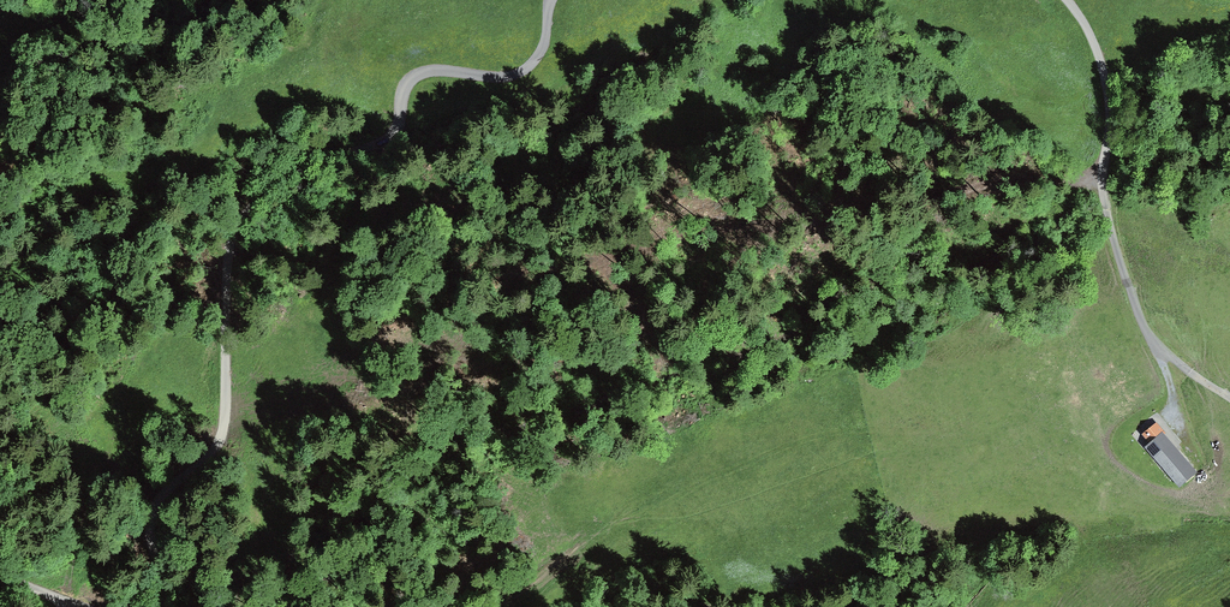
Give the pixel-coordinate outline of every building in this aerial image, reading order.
[(1161,434),(1145,448),(1179,487),(1195,473),(1161,434)]
